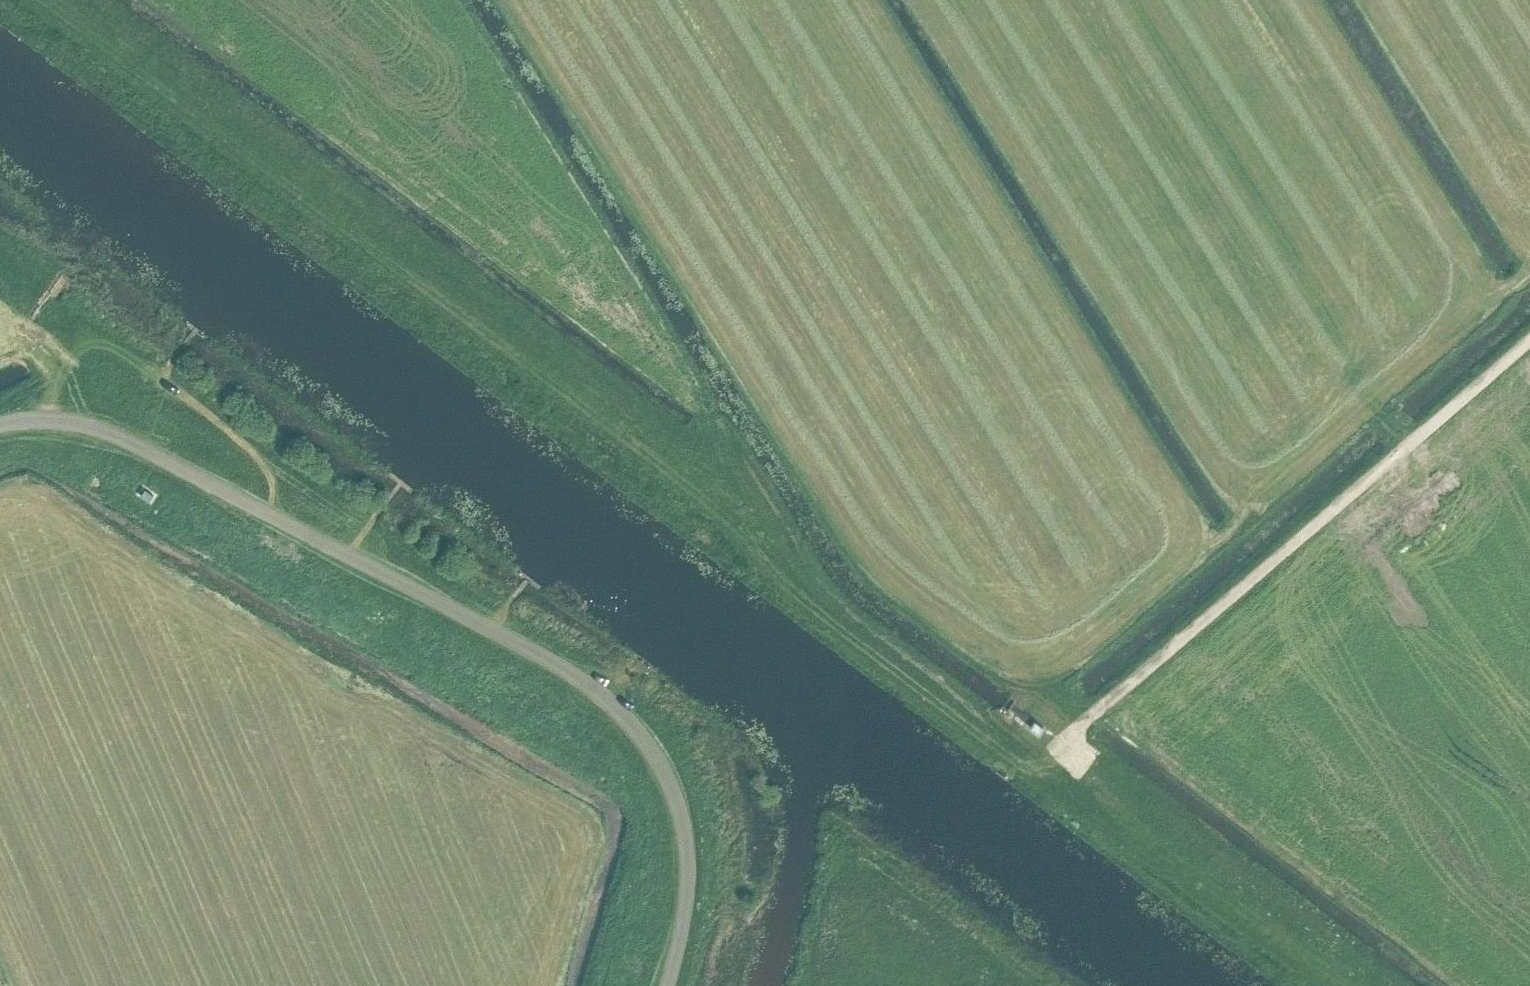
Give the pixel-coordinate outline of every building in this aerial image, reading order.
[(1043,723),(1034,716),(1029,723),(1038,730),(1043,723)]
